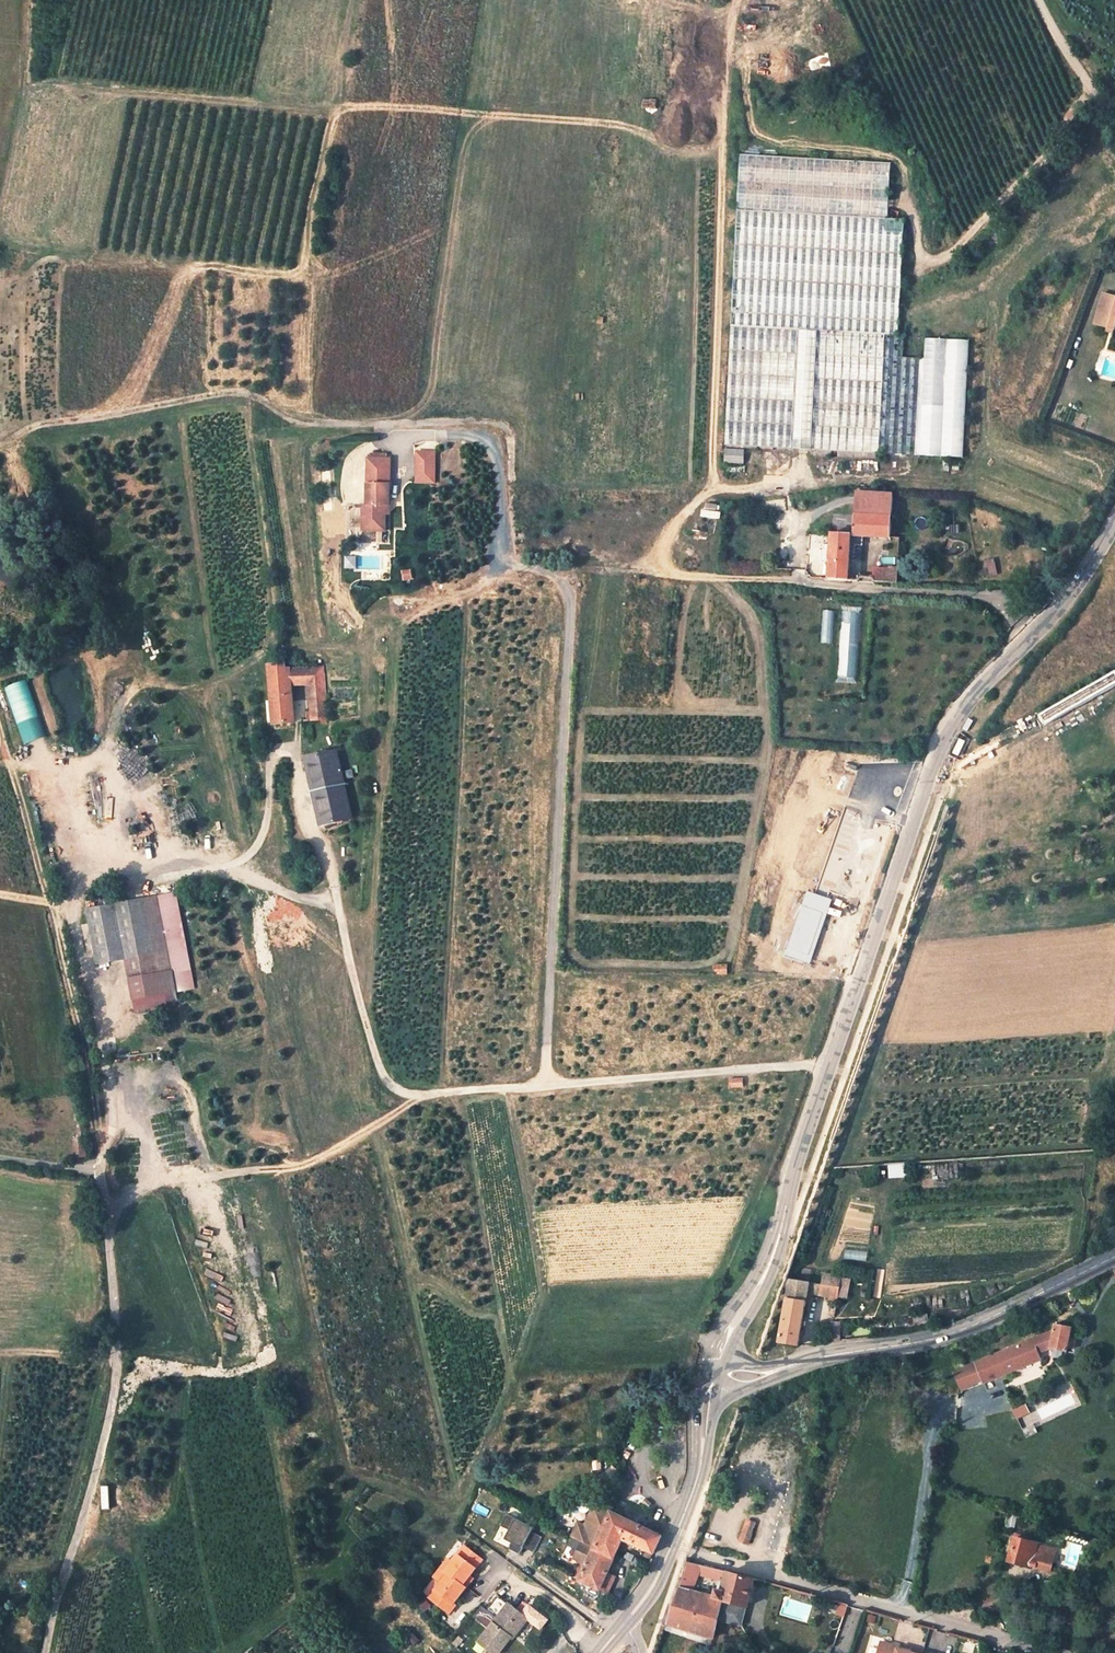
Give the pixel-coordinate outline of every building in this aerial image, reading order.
[(895,161),(741,153),(724,447),(967,460),(974,338),(927,335),(926,358),(902,357),(910,218),(892,217),(895,161)] [(1102,294),(1094,325),(1114,332),(1114,328),(1114,298),(1102,294)] [(745,449),(730,449),(730,462),(745,463),(745,449)] [(437,484),(437,450),(416,450),(416,483),(437,484)] [(392,457),(366,457),(365,505),(361,505),(361,532),(386,532),(386,515),(391,515),(392,457)] [(894,537),(897,496),(859,493),(856,535),(894,537)] [(833,533),(832,542),(831,560),(829,580),(849,581),(852,534),(833,533)] [(823,559),(831,560),(832,542),(824,542),(823,559)] [(999,573),(995,558),(985,560),(989,575),(999,573)] [(878,570),(877,582),(897,583),(899,568),(891,567),(890,571),(878,570)] [(822,610),(820,644),(831,644),(834,610),(822,610)] [(842,612),(838,676),(856,677),(860,613),(842,612)] [(286,684),(285,669),(285,667),(271,667),(273,716),(274,720),(274,724),(279,724),(282,723),(293,723),(291,684),(286,684)] [(313,714),(314,722),(328,722),(324,668),(285,669),(286,684),(291,684),(312,684),(313,714)] [(1044,716),(1046,721),(1114,682),(1114,675),(1044,716)] [(4,687),(24,744),(47,736),(27,679),(4,687)] [(962,769),(965,771),(966,767),(1004,746),(1000,740),(963,762),(962,769)] [(322,826),(329,824),(352,819),(338,754),(308,759),(310,771),(314,770),(323,813),(320,814),(322,826)] [(806,890),(783,956),(809,965),(832,899),(827,897),(816,894),(806,890)] [(142,896),(84,904),(91,958),(150,949),(142,896)] [(717,961),(714,972),(726,975),(729,964),(717,961)] [(742,1079),(730,1079),(731,1088),(742,1088),(742,1079)] [(77,1156),(85,1154),(82,1138),(74,1139),(77,1156)] [(910,1177),(909,1165),(890,1166),(890,1178),(910,1177)] [(845,1250),(844,1260),(866,1262),(867,1252),(845,1250)] [(792,1266),(790,1279),(809,1282),(812,1270),(792,1266)] [(809,1282),(790,1279),(778,1341),(797,1344),(807,1293),(829,1296),(829,1299),(835,1301),(836,1297),(846,1299),(850,1279),(825,1275),(823,1285),(809,1282)] [(829,1342),(838,1341),(841,1322),(830,1320),(829,1342)] [(1032,1339),(1038,1353),(1051,1349),(1065,1352),(1071,1326),(1056,1321),(1054,1330),(1032,1339)] [(998,1352),(1004,1371),(1039,1358),(1038,1353),(1032,1339),(998,1352)] [(1004,1371),(998,1352),(974,1361),(976,1366),(983,1382),(1005,1374),(1004,1371)] [(983,1382),(976,1366),(955,1373),(961,1390),(983,1382)] [(1027,1404),(1013,1410),(1017,1419),(1031,1413),(1027,1404)] [(738,1408),(653,1652),(657,1652),(742,1410),(738,1408)] [(597,1546),(617,1556),(618,1552),(624,1540),(654,1554),(665,1528),(655,1523),(653,1530),(646,1527),(615,1512),(614,1514),(598,1507),(590,1524),(583,1521),(577,1535),(583,1538),(597,1546)] [(543,1535),(534,1532),(536,1525),(507,1514),(496,1542),(522,1552),(524,1548),(536,1552),(543,1535)] [(747,1520),(740,1542),(748,1545),(756,1522),(747,1520)] [(1056,1544),(1015,1534),(1009,1560),(1051,1571),(1056,1544)] [(586,1567),(580,1579),(608,1593),(615,1577),(608,1573),(617,1556),(597,1546),(583,1538),(572,1558),(580,1563),(587,1566),(586,1567)] [(480,1559),(462,1545),(450,1562),(446,1559),(433,1576),(440,1582),(429,1597),(449,1613),(456,1605),(452,1603),(471,1578),(468,1575),(480,1559)] [(747,1578),(712,1567),(711,1572),(712,1573),(711,1578),(726,1581),(724,1587),(723,1591),(717,1589),(715,1597),(691,1591),(699,1575),(703,1565),(689,1562),(668,1624),(699,1634),(713,1638),(718,1619),(742,1626),(746,1606),(748,1607),(755,1578),(747,1578)] [(573,1576),(580,1579),(586,1567),(587,1566),(580,1563),(573,1576)] [(703,1565),(699,1575),(711,1578),(712,1573),(711,1572),(712,1567),(703,1565)] [(496,1652),(497,1652),(513,1634),(510,1632),(513,1629),(516,1630),(527,1615),(499,1593),(488,1608),(499,1617),(495,1621),(493,1619),(478,1638),(482,1641),(496,1652)] [(699,1634),(668,1624),(666,1630),(711,1646),(713,1638),(699,1634)] [(482,1641),(476,1648),(482,1652),(495,1652),(496,1652),(482,1641)] [(879,1641),(875,1652),(913,1652),(895,1648),(892,1647),(893,1645),(879,1641)]
